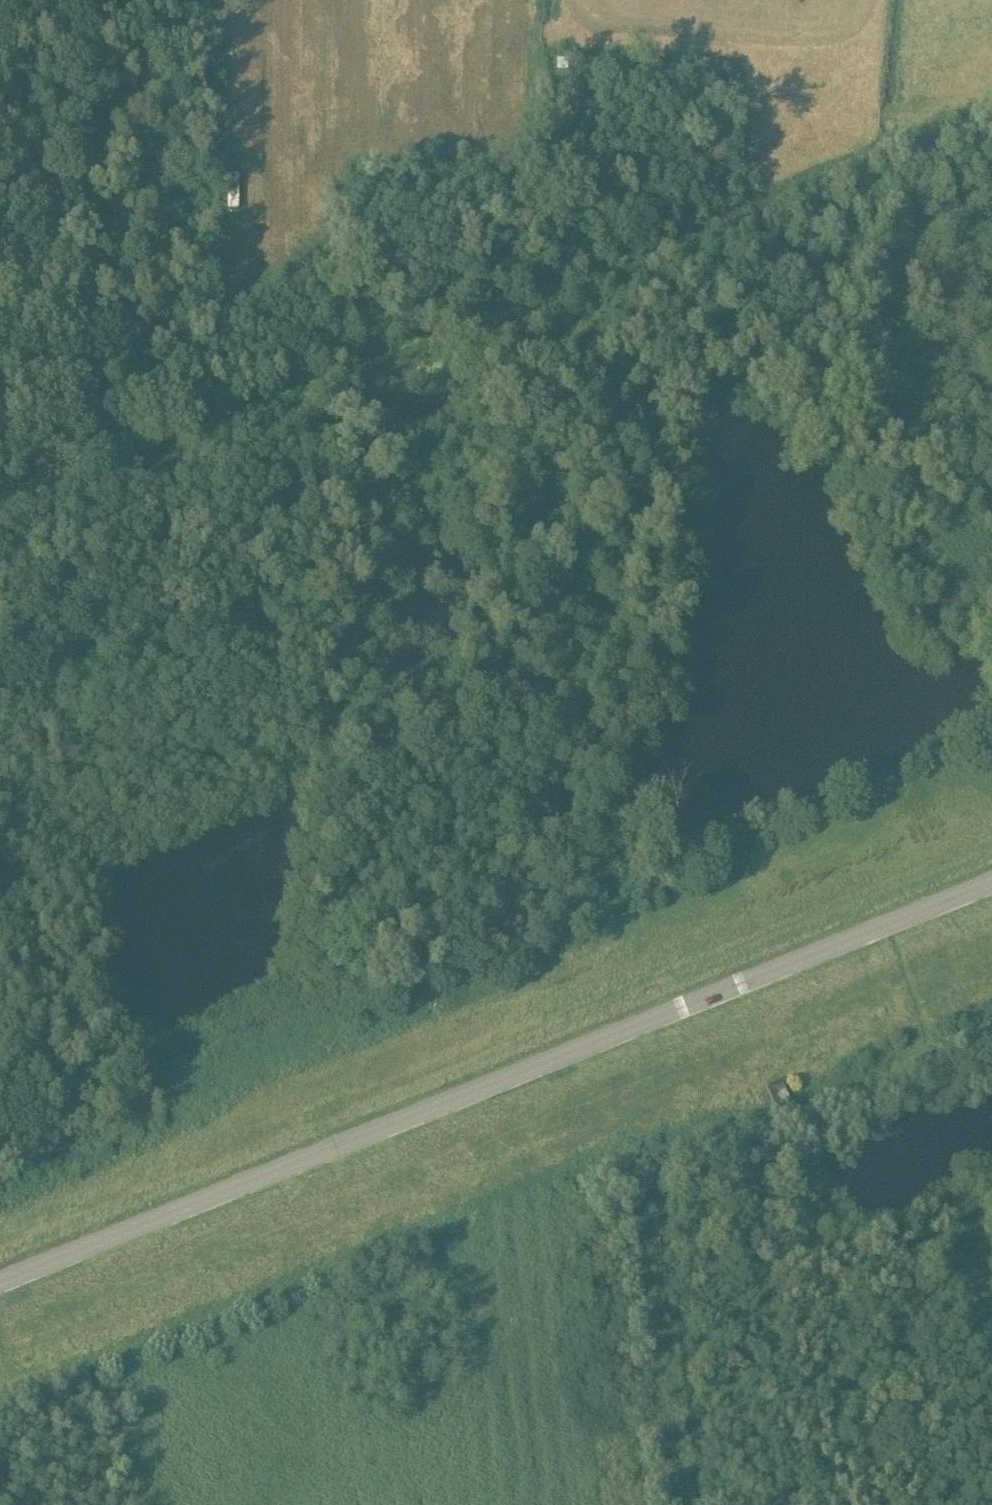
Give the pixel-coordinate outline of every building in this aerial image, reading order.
[(800,1100),(789,1073),(767,1082),(778,1109),(800,1100)]
